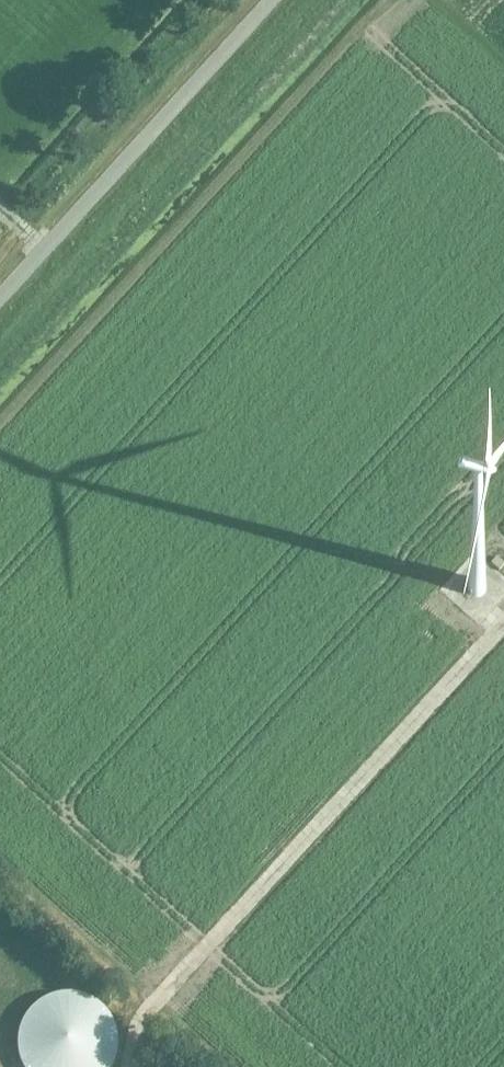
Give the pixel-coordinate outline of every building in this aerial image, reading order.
[(449,596),(483,595),(482,576),(463,577),(464,585),(448,586),(449,596)] [(77,996),(69,996),(61,996),(53,998),(46,1001),(39,1005),(33,1011),(28,1017),(24,1023),(21,1031),(19,1038),(18,1046),(19,1054),(21,1062),(23,1066),(114,1066),(117,1062),(118,1054),(119,1046),(118,1038),(117,1031),(114,1023),(109,1017),(104,1011),(98,1005),(92,1001),(84,998),(77,996)]
